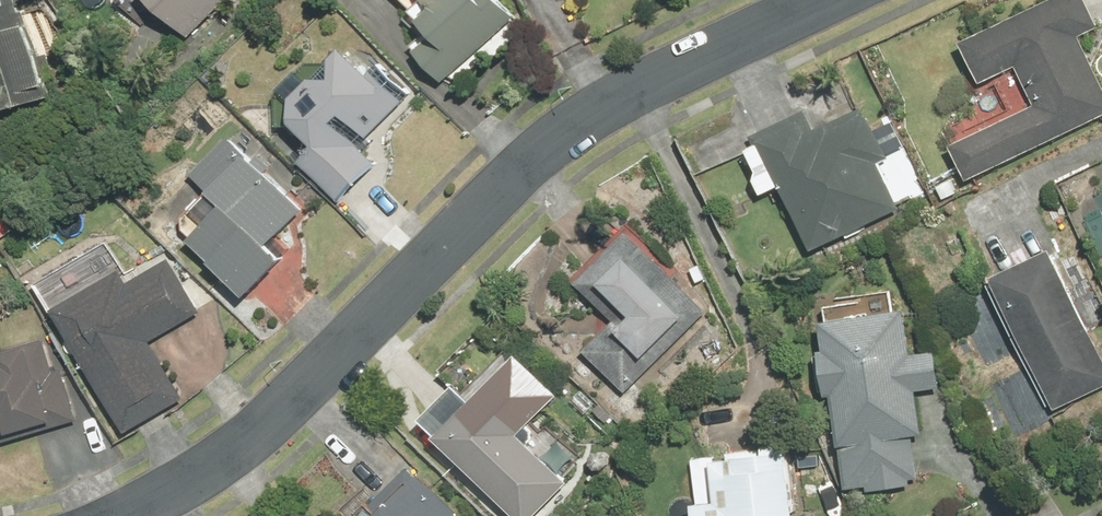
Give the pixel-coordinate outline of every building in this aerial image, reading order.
[(24,0),(0,0),(0,110),(49,97),(24,0)] [(191,36),(226,0),(153,0),(191,36)] [(444,81),(515,17),(500,0),(403,0),(433,33),(415,49),(444,81)] [(969,179),(1101,116),(1101,82),(1081,37),(1101,28),(1088,0),(1051,0),(964,41),(983,82),(1018,65),(1038,106),(953,146),(969,179)] [(401,105),(342,48),(282,109),(318,143),(299,162),(340,201),(377,164),(360,147),(401,105)] [(758,133),(811,251),(908,207),(863,107),(813,130),(805,112),(758,133)] [(303,209),(230,137),(194,173),(225,204),(191,239),(247,295),(284,259),(269,244),(303,209)] [(588,350),(626,388),(705,311),(627,232),(578,280),(618,321),(588,350)] [(1053,248),(994,276),(1057,408),(1101,387),(1101,351),(1053,248)] [(123,272),(55,310),(125,433),(184,399),(152,342),(203,313),(172,259),(129,283),(123,272)] [(908,309),(824,322),(828,350),(823,351),(829,395),(835,394),(848,488),(868,485),(869,490),(912,484),(911,479),(920,478),(914,436),(926,434),(919,390),(943,387),(938,352),(914,355),(908,309)] [(79,420),(65,370),(54,373),(45,340),(0,352),(3,363),(0,363),(0,442),(79,420)] [(519,515),(535,515),(569,482),(520,434),(560,394),(519,354),(438,436),(519,515)] [(697,515),(798,515),(791,448),(691,459),(697,515)] [(374,515),(462,515),(416,472),(374,515)]
